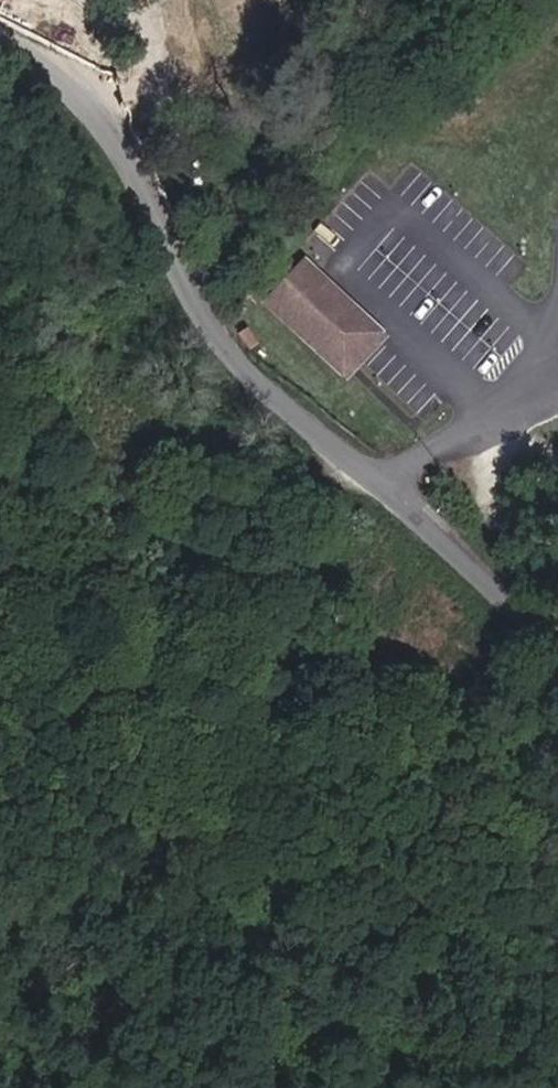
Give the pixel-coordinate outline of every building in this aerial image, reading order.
[(382,334),(305,261),(268,301),(345,373),(382,334)] [(258,350),(248,333),(239,339),(249,355),(258,350)]
